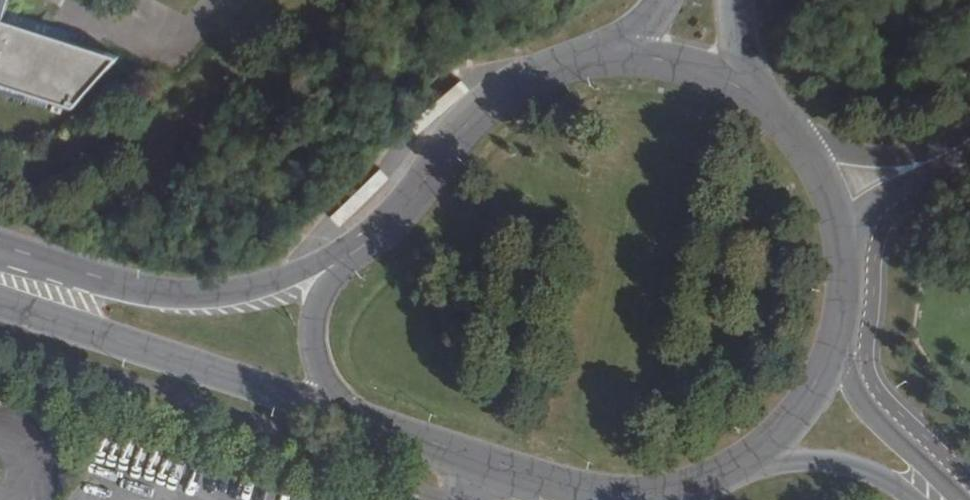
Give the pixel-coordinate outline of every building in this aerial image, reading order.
[(3,16),(20,22),(27,0),(8,0),(3,16)] [(3,16),(0,15),(0,83),(55,101),(82,110),(131,57),(20,22),(3,16)] [(0,83),(0,100),(51,117),(55,101),(0,83)]
